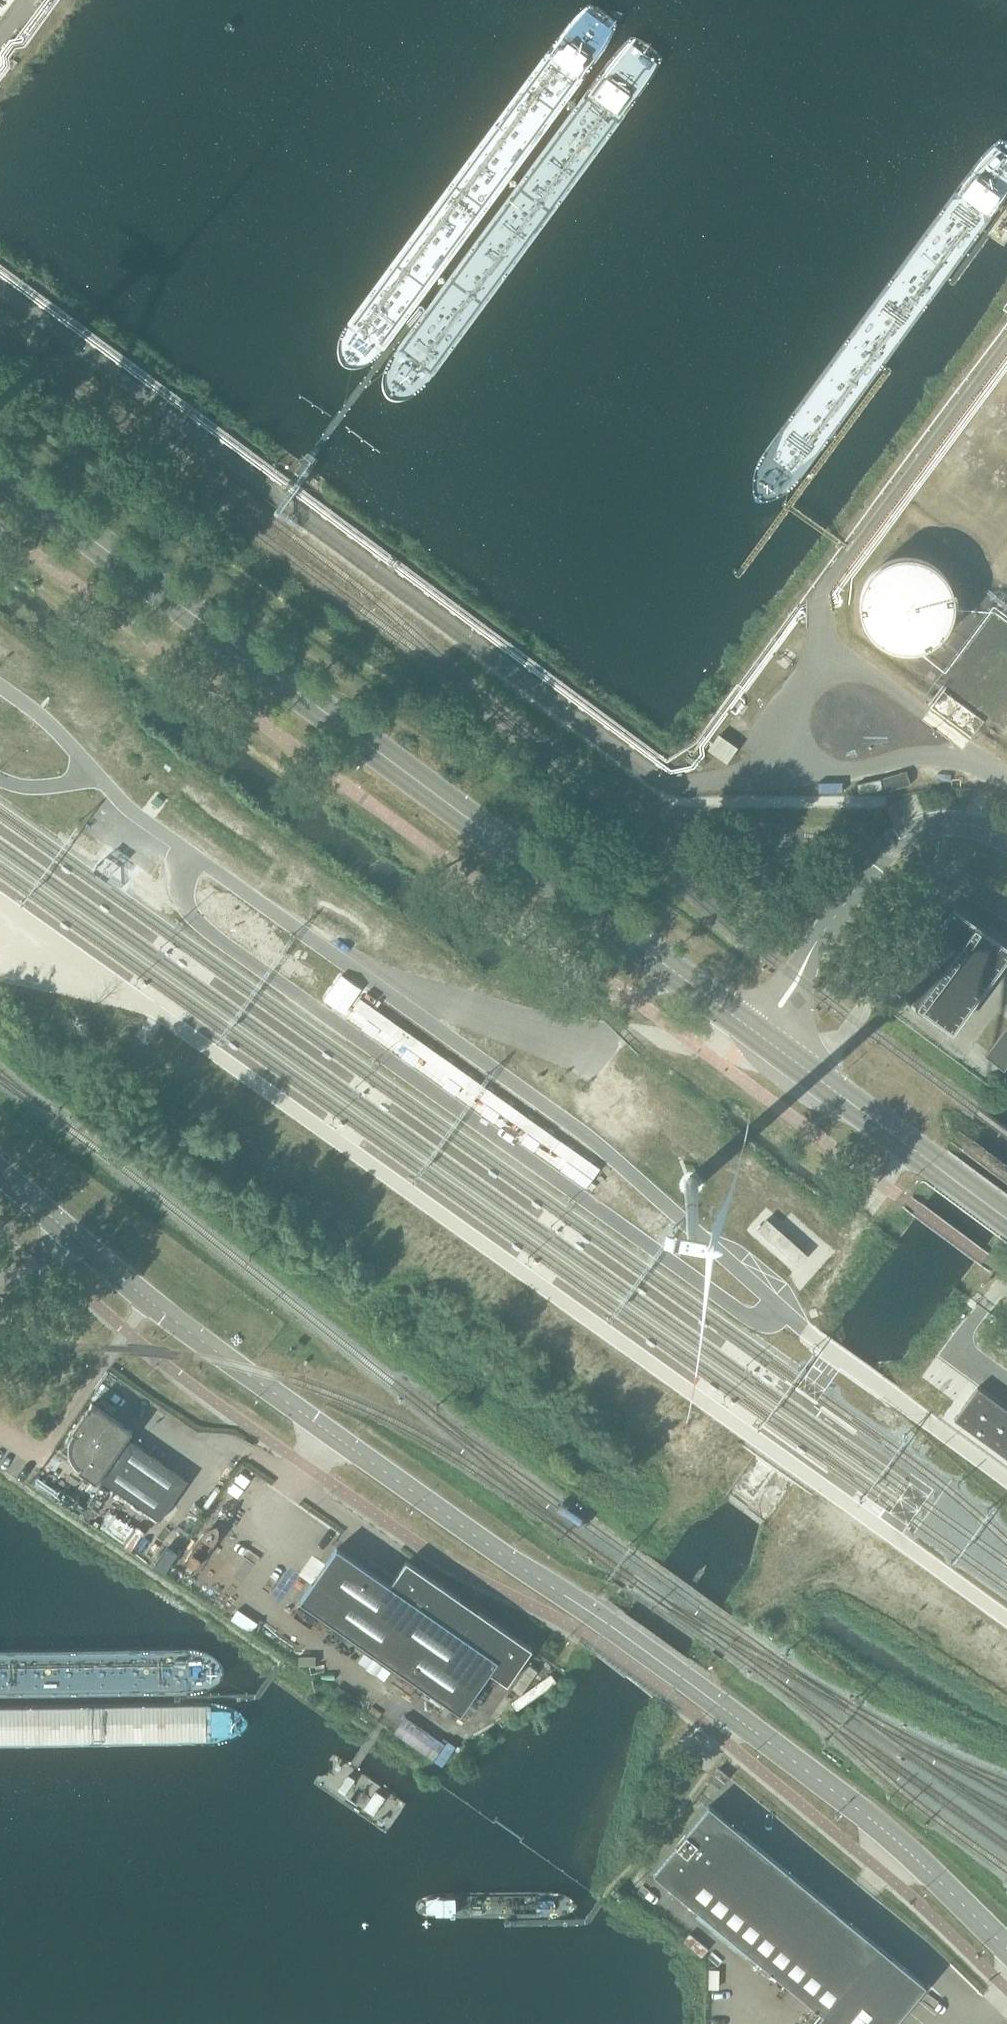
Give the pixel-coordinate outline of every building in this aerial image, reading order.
[(950,583),(947,578),(945,575),(943,572),(940,569),(936,566),(933,564),(930,562),(926,560),(922,559),(917,557),(914,557),(909,556),(905,556),(902,556),(897,557),(893,558),(890,559),(887,561),(882,563),(879,565),(877,567),(873,571),(871,573),(868,576),(866,579),(864,584),(863,587),(862,590),(861,593),(860,597),(860,600),(859,605),(860,609),(860,611),(861,614),(861,617),(863,621),(863,622),(865,625),(865,627),(867,630),(870,634),(873,637),(874,638),(878,641),(882,644),(887,647),(891,649),(896,650),(902,651),(905,651),(909,652),(914,651),(917,650),(921,650),(924,649),(929,646),(933,644),(936,642),(937,641),(939,640),(941,637),(944,635),(946,632),(949,628),(949,626),(951,623),(952,621),(953,618),(954,613),(955,610),(955,608),(955,604),(955,603),(955,601),(954,597),(954,594),(953,592),(953,591),(952,587),(950,583)] [(707,750),(725,762),(737,745),(719,733),(707,750)] [(910,784),(906,771),(882,778),(886,791),(910,784)] [(1006,955),(1006,946),(998,939),(955,908),(954,908),(954,909),(935,936),(934,935),(934,937),(915,962),(914,963),(896,988),(895,988),(894,989),(895,989),(922,1010),(936,1020),(950,1031),(951,1031),(951,1030),(961,1018),(961,1017),(966,1011),(970,1004),(971,1004),(980,991),(981,990),(990,977),(991,977),(991,976),(1006,955)] [(512,972),(512,974),(513,976),(515,978),(517,979),(520,978),(522,977),(523,976),(524,973),(524,971),(523,969),(521,967),(519,967),(516,967),(514,968),(513,970),(512,972)] [(1006,1066),(1006,1025),(980,1061),(990,1068),(1000,1075),(1006,1066)] [(806,1254),(766,1218),(757,1228),(797,1264),(806,1254)] [(953,1419),(1006,1458),(1006,1408),(977,1387),(953,1419)] [(188,1480),(127,1437),(119,1431),(123,1425),(92,1403),(72,1431),(74,1433),(72,1436),(71,1438),(70,1440),(69,1443),(69,1444),(69,1447),(69,1449),(69,1452),(70,1454),(70,1455),(71,1457),(72,1460),(75,1463),(75,1464),(78,1466),(80,1468),(78,1470),(81,1472),(85,1467),(95,1474),(95,1476),(99,1478),(159,1521),(188,1480)] [(128,1428),(123,1425),(119,1431),(127,1437),(131,1432),(132,1431),(128,1428)] [(97,1481),(99,1478),(95,1476),(95,1474),(85,1467),(81,1472),(92,1480),(96,1482),(97,1481)] [(465,1602),(406,1561),(391,1583),(390,1585),(336,1548),(333,1552),(318,1574),(299,1601),(461,1713),(489,1672),(507,1684),(532,1649),(473,1608),(469,1605),(465,1602)] [(445,1746),(407,1720),(398,1734),(436,1760),(445,1746)] [(722,1785),(729,1776),(727,1774),(725,1773),(723,1771),(719,1768),(709,1779),(720,1788),(722,1785)] [(880,1946),(842,1916),(735,1827),(734,1826),(732,1828),(728,1824),(724,1821),(726,1819),(721,1815),(709,1805),(653,1873),(700,1912),(777,1975),(812,2004),(824,2014),(815,2023),(893,2023),(896,2021),(926,1985),(880,1946)] [(726,1819),(724,1821),(728,1824),(732,1828),(734,1826),(735,1827),(738,1823),(724,1812),(721,1815),(726,1819)] [(777,1975),(700,1912),(696,1916),(773,1980),(777,1975)]
